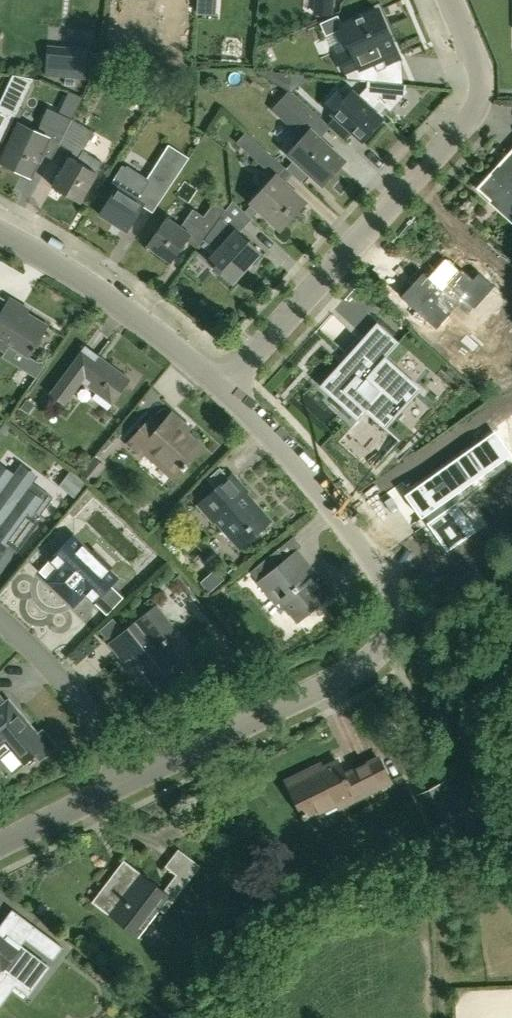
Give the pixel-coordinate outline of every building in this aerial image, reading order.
[(198,12),(217,14),(218,0),(199,0),(198,12)] [(313,14),(333,15),(334,0),(315,0),(313,14)] [(399,56),(378,9),(342,26),(352,49),(338,55),(348,79),(370,81),(377,81),(379,68),(376,61),(383,58),(384,62),(399,56)] [(89,79),(91,50),(50,47),(48,76),(89,79)] [(256,70),(255,72),(288,90),(291,92),(292,92),(307,74),(293,73),(256,70)] [(24,102),(34,80),(14,77),(6,94),(0,106),(0,143),(4,144),(24,102)] [(381,100),(391,109),(407,92),(406,90),(406,84),(377,81),(370,81),(369,88),(360,98),(353,92),(333,114),(363,141),(383,119),(372,109),(381,100)] [(288,90),(281,97),(314,128),(307,136),(289,155),(322,186),(345,161),(320,138),(330,127),(300,101),(292,92),(291,92),(288,90)] [(80,107),(84,100),(70,92),(66,100),(80,107)] [(31,176),(48,140),(60,146),(60,145),(74,121),(49,109),(41,126),(45,128),(41,136),(21,127),(3,163),(31,176)] [(82,203),(98,174),(86,167),(93,156),(84,151),(94,133),(74,121),(60,145),(74,153),(54,188),(82,203)] [(252,203),(281,230),(306,203),(277,177),(285,168),(246,132),(236,142),(275,178),(252,203)] [(511,218),(511,152),(479,188),(511,218)] [(120,187),(101,216),(126,232),(143,206),(153,213),(173,184),(182,171),(161,157),(153,171),(146,181),(123,166),(113,182),(120,187)] [(167,217),(147,245),(172,264),(190,239),(200,247),(204,241),(212,230),(227,210),(214,201),(203,216),(194,209),(181,227),(167,217)] [(212,230),(204,241),(217,254),(210,261),(233,282),(260,253),(239,234),(252,219),(233,202),(227,210),(212,230)] [(424,273),(402,298),(438,330),(453,314),(450,311),(457,303),(469,314),(475,308),(476,309),(496,287),(481,274),(475,280),(462,269),(459,272),(447,261),(431,279),(424,273)] [(29,358),(48,326),(27,314),(29,310),(11,299),(0,316),(0,350),(5,352),(9,346),(29,358)] [(401,440),(449,387),(400,343),(384,360),(383,360),(384,359),(365,343),(352,357),(348,354),(320,386),(358,421),(367,412),(377,421),(399,441),(400,440),(401,440)] [(50,395),(65,406),(82,383),(112,406),(131,380),(86,347),(50,395)] [(28,413),(34,404),(26,399),(20,407),(28,413)] [(148,449),(177,475),(202,447),(181,428),(184,425),(172,414),(161,427),(152,419),(128,445),(142,457),(148,449)] [(471,531),(454,507),(457,505),(456,503),(452,505),(448,499),(495,465),(503,459),(496,449),(488,437),(408,494),(422,514),(420,516),(421,518),(425,516),(429,522),(427,523),(429,525),(430,524),(447,549),(473,531),(472,530),(471,531)] [(106,466),(94,457),(80,473),(92,483),(106,466)] [(29,490),(28,489),(37,476),(21,464),(13,475),(0,465),(0,542),(10,549),(45,501),(29,490)] [(66,468),(54,485),(68,495),(71,491),(76,495),(86,482),(66,468)] [(201,504),(240,548),(270,521),(251,500),(253,498),(233,475),(201,504)] [(39,571),(48,580),(48,581),(73,605),(85,593),(93,602),(117,577),(109,569),(111,566),(95,550),(92,553),(73,535),(39,571)] [(297,551),(286,560),(278,549),(257,566),(258,566),(250,572),(258,582),(276,605),(280,601),(298,622),(332,594),(297,551)] [(130,657),(137,666),(131,671),(157,704),(173,693),(165,683),(197,657),(157,607),(110,644),(124,662),(130,657)] [(122,625),(114,616),(107,621),(115,631),(122,625)] [(494,695),(492,686),(482,688),(485,698),(494,695)] [(38,735),(28,722),(25,724),(5,701),(0,705),(0,748),(6,743),(25,766),(37,756),(41,760),(53,750),(54,743),(43,731),(38,735)] [(288,782),(306,818),(309,817),(307,814),(337,800),(340,807),(392,782),(380,758),(346,775),(339,762),(311,776),(308,771),(288,782)] [(460,818),(452,803),(439,809),(447,825),(460,818)] [(94,904),(134,935),(155,907),(164,914),(201,866),(178,849),(165,867),(177,876),(165,892),(126,862),(94,904)] [(262,914),(253,924),(260,930),(269,920),(262,914)] [(35,926),(25,939),(26,939),(40,949),(54,960),(63,947),(35,926)] [(7,972),(31,990),(49,966),(21,945),(26,939),(25,939),(20,945),(8,936),(5,940),(0,937),(0,981),(7,972)] [(12,990),(0,981),(0,1005),(12,990)]
